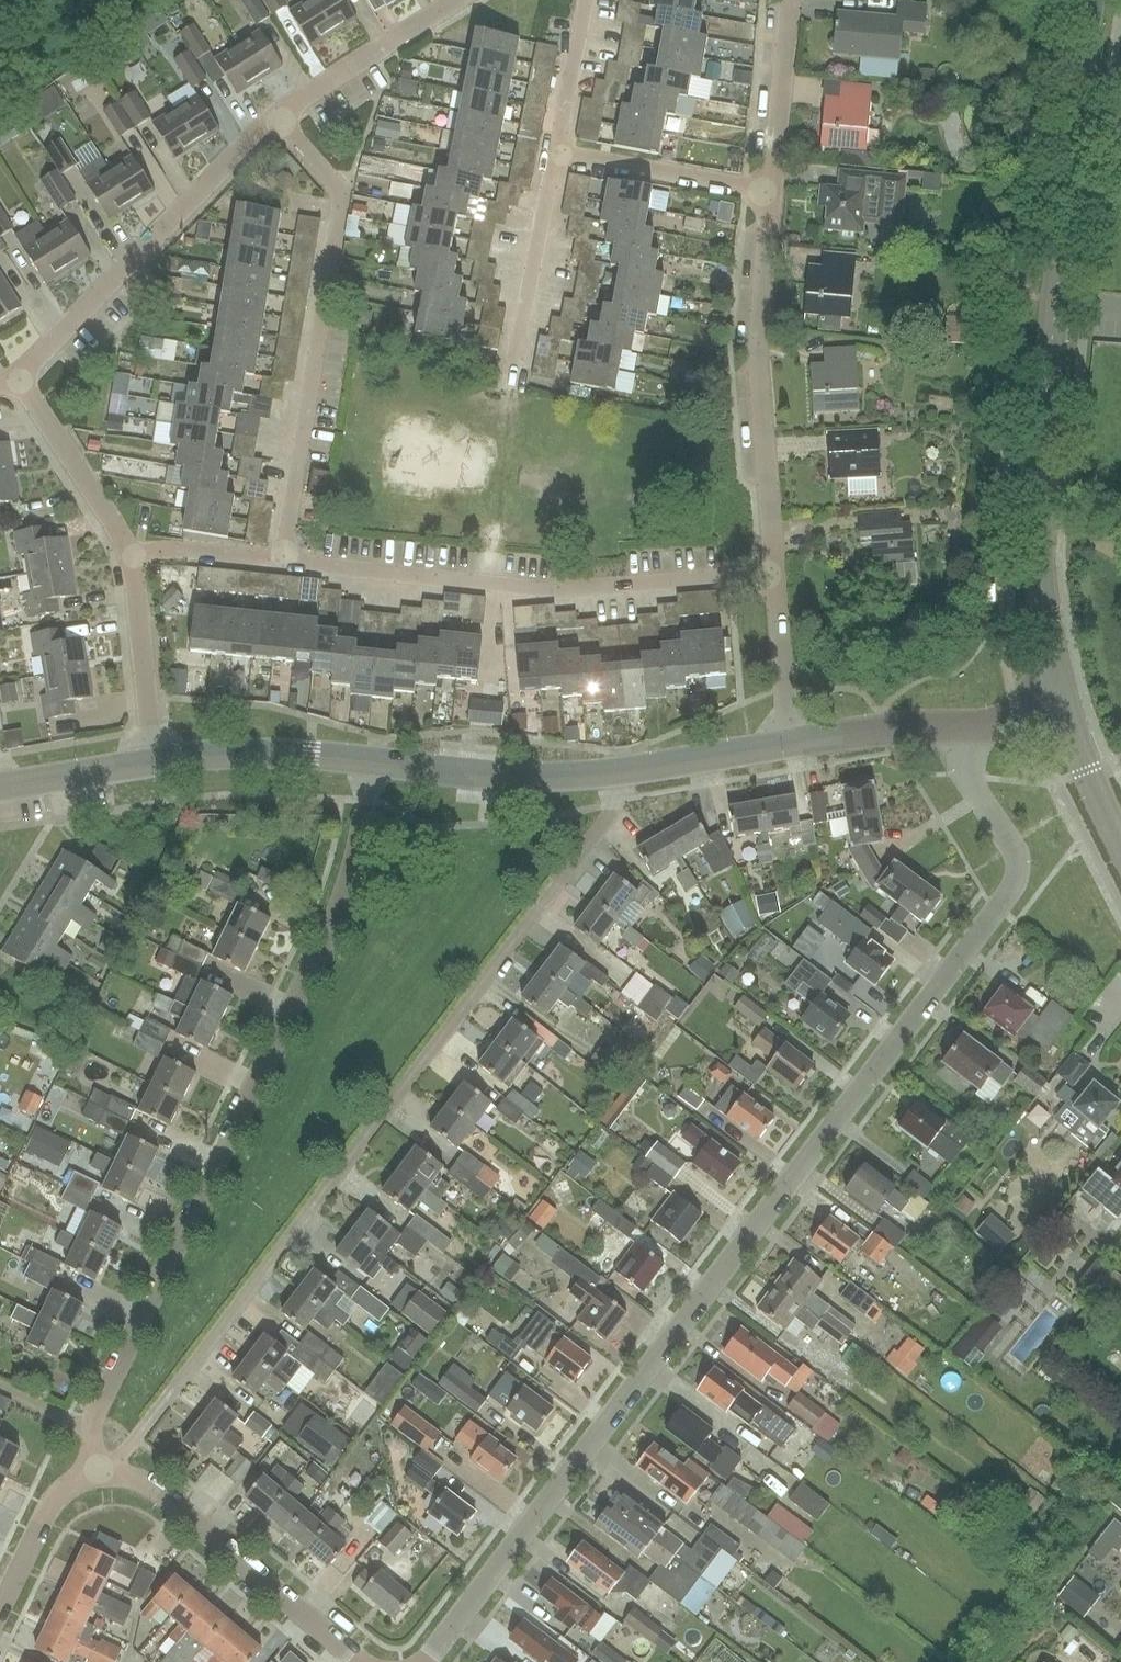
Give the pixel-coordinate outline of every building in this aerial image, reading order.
[(271,16),(261,0),(242,0),(258,24),(271,16)] [(289,5),(286,0),(263,0),(273,16),(289,5)] [(335,35),(313,0),(310,0),(289,13),(312,49),(335,35)] [(358,20),(345,0),(313,0),(335,35),(358,20)] [(375,14),(386,7),(387,9),(401,0),(366,0),(375,14)] [(652,6),(661,7),(696,14),(696,13),(699,0),(654,0),(652,6)] [(924,34),(927,5),(899,2),(897,18),(838,12),(837,23),(834,54),(900,60),(903,32),(924,34)] [(704,15),(696,13),(696,14),(661,7),(658,28),(666,29),(701,36),(704,15)] [(621,11),(619,20),(628,21),(641,24),(642,15),(621,11)] [(210,54),(193,26),(180,35),(197,62),(210,54)] [(709,37),(701,36),(666,29),(662,49),(705,58),(709,37)] [(260,82),(283,67),(260,31),(238,46),(260,82)] [(518,60),(522,39),(477,31),(473,51),(518,60)] [(625,33),(624,42),(646,46),(647,37),(625,33)] [(149,45),(143,35),(135,39),(142,50),(149,45)] [(133,54),(127,43),(116,50),(123,60),(133,54)] [(540,44),(538,52),(558,56),(560,48),(540,44)] [(260,82),(238,46),(215,60),(237,96),(260,82)] [(702,78),(705,58),(662,49),(658,69),(693,76),(702,78)] [(514,80),(518,60),(473,51),(469,71),(514,80)] [(192,91),(207,82),(188,52),(173,62),(192,91)] [(622,54),(620,62),(633,65),(642,66),(643,58),(622,54)] [(536,64),(534,72),(554,77),(556,68),(536,64)] [(693,76),(658,69),(650,68),(646,88),(680,95),(689,96),(693,76)] [(510,100),(514,80),(469,71),(465,91),(510,100)] [(609,72),(607,81),(619,83),(629,85),(630,76),(609,72)] [(751,87),(753,74),(735,72),(734,84),(751,87)] [(598,79),(594,100),(606,103),(615,104),(619,83),(607,81),(598,79)] [(531,84),(530,92),(550,97),(552,88),(531,84)] [(37,119),(70,104),(62,86),(29,101),(37,119)] [(680,95),(646,88),(637,86),(633,107),(667,114),(676,116),(680,95)] [(866,150),(873,89),(846,86),(844,102),(825,100),(820,145),(866,150)] [(506,120),(510,100),(465,91),(461,111),(506,120)] [(134,129),(151,118),(135,93),(118,103),(134,129)] [(197,146),(220,132),(197,96),(175,111),(197,146)] [(120,138),(134,129),(118,103),(104,112),(120,138)] [(527,104),(523,124),(543,128),(547,108),(527,104)] [(667,114),(633,107),(624,106),(620,126),(663,134),(667,114)] [(582,109),(581,118),(602,122),(604,113),(582,109)] [(174,160),(197,146),(175,111),(152,125),(174,160)] [(502,141),(506,120),(461,111),(458,131),(502,141)] [(379,122),(376,136),(399,141),(402,126),(379,122)] [(523,124),(519,144),(539,148),(543,128),(523,124)] [(659,154),(663,134),(620,126),(616,146),(659,154)] [(578,130),(577,138),(598,142),(600,134),(578,130)] [(498,160),(502,141),(458,131),(454,151),(498,160)] [(89,162),(105,153),(97,140),(82,150),(89,162)] [(62,175),(76,166),(60,141),(46,150),(62,175)] [(519,144),(517,153),(537,157),(539,148),(519,144)] [(494,181),(498,160),(454,151),(450,171),(485,179),(494,181)] [(132,207),(154,192),(132,157),(109,171),(132,207)] [(109,222),(132,207),(102,160),(79,175),(109,222)] [(515,164),(513,172),(533,177),(535,168),(515,164)] [(485,179),(450,171),(441,170),(437,190),(472,198),(481,199),(485,179)] [(59,211),(75,201),(57,171),(40,181),(59,211)] [(902,222),(906,178),(840,172),(839,191),(820,189),(818,208),(827,209),(826,231),(863,234),(864,219),(902,222)] [(605,201),(649,210),(653,188),(609,179),(605,201)] [(503,183),(502,192),(521,195),(522,187),(511,184),(503,183)] [(568,185),(566,194),(587,198),(589,189),(568,185)] [(472,198),(437,190),(428,188),(424,208),(458,216),(468,218),(472,198)] [(646,227),(649,210),(605,201),(601,220),(612,222),(646,227)] [(491,202),(489,210),(508,214),(510,206),(499,203),(491,202)] [(280,233),(284,213),(239,205),(235,226),(280,233)] [(564,205),(563,214),(571,215),(584,218),(585,209),(564,205)] [(454,236),(458,216),(424,208),(414,206),(410,226),(454,236)] [(301,215),(297,236),(318,240),(322,218),(301,215)] [(10,232),(0,216),(0,238),(10,232)] [(477,220),(475,228),(494,233),(496,224),(487,222),(477,220)] [(46,236),(68,271),(91,257),(68,222),(46,236)] [(612,222),(608,242),(617,244),(650,250),(654,229),(646,227),(612,222)] [(68,271),(46,236),(38,223),(14,238),(46,286),(68,271)] [(277,253),(280,233),(235,226),(232,246),(277,253)] [(451,255),(454,236),(410,226),(406,246),(415,248),(451,255)] [(569,226),(568,235),(576,237),(589,239),(590,230),(569,226)] [(297,236),(294,256),(313,259),(315,259),(318,240),(297,236)] [(473,240),(469,259),(478,260),(488,263),(492,244),(473,240)] [(660,252),(650,250),(617,244),(613,265),(621,266),(656,273),(660,252)] [(273,274),(277,253),(232,246),(228,266),(273,274)] [(460,257),(451,255),(415,248),(410,269),(419,270),(456,277),(460,257)] [(574,249),(572,258),(581,260),(594,262),(596,254),(574,249)] [(850,319),(856,256),(830,253),(829,269),(822,269),(809,268),(805,314),(820,316),(819,331),(841,332),(842,318),(850,319)] [(294,256),(293,265),(313,268),(315,259),(313,259),(294,256)] [(478,260),(474,280),(482,282),(493,284),(497,264),(488,263),(478,260)] [(270,293),(273,274),(228,266),(225,286),(270,293)] [(664,275),(656,273),(621,266),(617,286),(660,294),(664,275)] [(464,279),(456,277),(419,270),(416,290),(424,292),(460,299),(464,279)] [(579,270),(578,279),(600,283),(601,274),(579,270)] [(22,309),(0,274),(0,322),(22,309)] [(291,276),(289,285),(310,288),(311,280),(291,276)] [(482,282),(480,291),(500,294),(502,286),(493,284),(482,282)] [(266,314),(270,293),(225,286),(221,307),(266,314)] [(656,316),(660,294),(617,286),(613,307),(648,314),(656,316)] [(575,291),(574,300),(587,302),(596,304),(597,296),(575,291)] [(468,301),(460,299),(424,292),(420,312),(464,321),(468,301)] [(287,296),(286,305),(307,308),(308,299),(287,296)] [(486,304),(484,313),(504,317),(506,309),(497,307),(486,304)] [(648,314),(613,307),(605,306),(601,326),(636,333),(644,335),(648,314)] [(263,335),(266,314),(221,307),(218,327),(263,335)] [(563,310),(561,319),(574,321),(583,323),(585,314),(563,310)] [(460,342),(464,321),(420,312),(415,333),(460,342)] [(284,317),(282,325),(303,329),(305,320),(284,317)] [(481,324),(480,333),(500,337),(502,328),(481,324)] [(636,333),(601,326),(592,325),(589,344),(623,351),(632,353),(636,333)] [(972,345),(973,328),(945,326),(944,343),(972,345)] [(259,355),(263,335),(218,327),(214,348),(259,355)] [(550,328),(549,337),(562,339),(570,341),(572,332),(550,328)] [(280,337),(279,346),(300,349),(301,341),(280,337)] [(623,351),(589,344),(579,342),(575,363),(620,371),(623,351)] [(813,411),(859,408),(855,346),(823,348),(824,361),(810,362),(813,411)] [(256,376),(259,355),(214,348),(211,368),(246,374),(256,376)] [(277,357),(275,366),(296,369),(298,361),(277,357)] [(616,392),(620,371),(575,363),(571,384),(616,392)] [(203,367),(199,387),(242,394),(246,374),(211,368),(203,367)] [(532,375),(532,376),(554,380),(556,371),(534,367),(532,375)] [(264,377),(263,386),(284,390),(286,381),(273,379),(264,377)] [(175,384),(172,403),(178,404),(187,406),(221,411),(229,413),(231,402),(250,406),(250,404),(251,396),(242,394),(233,393),(199,387),(190,386),(190,387),(175,384)] [(251,396),(250,404),(272,408),(274,399),(261,397),(252,395),(251,396)] [(176,418),(175,424),(217,431),(220,418),(221,411),(187,406),(178,404),(176,418)] [(239,414),(237,423),(260,427),(261,418),(248,416),(239,414)] [(118,430),(120,419),(110,417),(108,429),(118,430)] [(157,421),(154,441),(180,446),(214,451),(217,431),(175,424),(157,421)] [(830,477),(880,474),(878,431),(828,433),(830,477)] [(258,437),(256,437),(235,434),(232,454),(241,456),(254,458),(258,437)] [(99,452),(101,444),(90,442),(89,451),(99,452)] [(16,471),(11,443),(0,444),(0,474),(16,471)] [(180,446),(176,467),(186,468),(219,474),(223,453),(214,451),(180,446)] [(241,456),(239,464),(262,468),(264,459),(254,458),(241,456)] [(169,465),(165,484),(191,488),(225,494),(228,475),(219,474),(186,468),(176,467),(169,465)] [(325,499),(330,473),(313,470),(307,495),(325,499)] [(20,499),(16,471),(0,474),(0,502),(20,499)] [(245,486),(245,487),(267,491),(269,482),(260,481),(246,479),(245,486)] [(191,488),(188,509),(231,517),(234,496),(225,494),(191,488)] [(253,499),(252,508),(273,512),(275,503),(266,501),(253,499)] [(188,509),(184,530),(227,537),(231,517),(188,509)] [(874,563),(914,560),(912,523),(901,524),(900,511),(858,514),(860,544),(873,543),(874,563)] [(250,520),(248,529),(270,533),(271,524),(250,520)] [(30,573),(72,567),(68,538),(49,541),(47,527),(16,532),(19,554),(27,553),(30,573)] [(917,585),(916,563),(893,564),(893,586),(917,585)] [(58,598),(76,595),(72,567),(30,573),(33,593),(26,594),(29,617),(60,612),(58,598)] [(200,567),(197,589),(206,590),(208,568),(200,567)] [(220,569),(218,591),(226,592),(229,570),(220,569)] [(241,571),(239,593),(247,594),(250,572),(241,571)] [(261,573),(259,595),(267,596),(270,574),(261,573)] [(282,575),(279,597),(288,598),(290,576),(282,575)] [(302,577),(300,599),(308,600),(310,578),(302,577)] [(183,597),(174,588),(159,604),(168,613),(183,597)] [(320,602),(319,610),(327,611),(330,590),(321,590),(320,602)] [(706,591),(698,592),(700,613),(708,613),(706,591)] [(685,593),(676,594),(677,603),(678,615),(687,615),(685,593)] [(443,603),(442,616),(451,617),(453,595),(444,594),(443,603)] [(466,596),(463,618),(472,619),(474,597),(466,596)] [(339,612),(338,621),(347,622),(349,601),(341,601),(340,600),(339,612)] [(422,610),(420,623),(429,624),(431,602),(423,601),(422,610)] [(665,604),(657,605),(657,615),(658,626),(667,625),(665,604)] [(543,605),(534,606),(536,629),(545,628),(543,605)] [(211,652),(216,608),(195,606),(190,650),(211,652)] [(534,606),(513,608),(515,631),(515,635),(536,633),(536,629),(534,606)] [(232,655),(237,610),(216,608),(211,652),(232,655)] [(401,617),(399,630),(408,630),(410,609),(402,608),(401,617)] [(253,657),(257,613),(237,610),(232,655),(253,657)] [(273,659),(278,615),(257,613),(253,657),(273,659)] [(359,623),(357,633),(366,634),(368,614),(360,613),(359,623)] [(564,614),(556,615),(557,627),(557,637),(566,636),(564,614)] [(293,661),(298,617),(278,615),(273,659),(293,661)] [(381,615),(379,636),(387,637),(389,616),(381,615)] [(646,616),(638,617),(638,627),(639,637),(648,636),(646,616)] [(318,619),(298,617),(293,661),(313,663),(314,663),(317,628),(318,619)] [(577,623),(578,635),(579,643),(587,642),(586,623),(577,623)] [(337,630),(317,628),(314,663),(313,663),(312,672),(333,674),(336,639),(337,630)] [(627,628),(618,628),(620,648),(629,648),(627,628)] [(46,675),(88,669),(83,640),(64,643),(62,629),(32,634),(35,656),(43,655),(46,675)] [(599,630),(598,630),(599,641),(600,650),(609,649),(607,629),(599,630)] [(704,676),(726,674),(722,629),(700,631),(704,676)] [(684,678),(704,676),(700,631),(680,633),(680,642),(684,678)] [(457,680),(461,635),(441,633),(440,642),(436,678),(457,680)] [(477,682),(482,637),(461,635),(457,680),(477,682)] [(357,641),(336,639),(333,674),(332,683),(352,685),(355,651),(356,651),(357,641)] [(436,678),(440,642),(419,640),(418,649),(414,684),(435,686),(436,678)] [(685,686),(684,678),(680,642),(660,644),(661,653),(665,688),(685,686)] [(561,688),(559,655),(558,645),(538,647),(541,690),(561,688)] [(414,684),(418,649),(398,647),(397,656),(394,690),(413,692),(414,684)] [(520,692),(541,690),(538,647),(517,648),(520,692)] [(352,685),(351,694),(372,696),(377,654),(356,651),(355,651),(352,685)] [(583,695),(580,661),(580,653),(559,655),(561,688),(562,697),(583,695)] [(665,697),(665,688),(661,653),(641,654),(642,665),(645,699),(665,697)] [(394,690),(397,656),(377,654),(372,696),(393,698),(394,690)] [(604,702),(602,668),(601,659),(580,661),(583,695),(584,704),(604,702)] [(646,708),(645,699),(642,665),(621,667),(625,709),(646,708)] [(605,711),(625,709),(621,667),(602,668),(604,702),(605,711)] [(73,700),(92,697),(88,669),(46,675),(49,695),(41,696),(45,718),(75,714),(73,700)] [(186,694),(187,678),(172,677),(170,692),(186,694)] [(17,702),(14,685),(1,687),(4,704),(17,702)] [(280,703),(281,693),(272,692),(271,703),(280,703)] [(502,726),(505,704),(471,701),(469,722),(502,726)] [(527,729),(526,719),(514,720),(515,730),(527,729)] [(546,728),(546,738),(560,737),(559,727),(546,728)] [(848,820),(878,815),(873,784),(843,789),(846,811),(827,815),(824,794),(811,795),(815,825),(830,822),(848,819),(848,820)] [(796,798),(763,803),(768,833),(791,829),(792,840),(802,838),(804,848),(816,846),(812,822),(800,824),(796,798)] [(763,803),(730,808),(735,838),(762,834),(768,833),(763,803)] [(867,845),(882,843),(878,815),(848,820),(848,819),(830,822),(833,838),(850,835),(852,848),(849,850),(861,871),(876,861),(868,847),(867,845)] [(734,866),(731,854),(719,832),(709,838),(696,816),(667,833),(682,859),(696,851),(699,849),(715,876),(734,866)] [(667,833),(638,850),(653,876),(682,859),(667,833)] [(770,846),(768,833),(762,834),(758,846),(761,866),(773,864),(770,846)] [(64,851),(53,870),(90,893),(97,881),(112,890),(117,882),(64,851)] [(900,906),(919,881),(896,863),(885,876),(884,875),(876,861),(861,871),(873,891),(877,889),(900,906)] [(53,870),(40,891),(93,923),(98,915),(83,906),(90,893),(53,870)] [(195,885),(232,902),(239,888),(201,871),(195,885)] [(689,892),(699,886),(689,871),(679,877),(689,892)] [(636,892),(616,876),(595,903),(619,920),(633,902),(642,909),(645,904),(652,909),(662,896),(644,882),(636,892)] [(884,919),(876,928),(898,945),(908,932),(901,927),(910,914),(924,923),(943,899),(919,881),(900,906),(901,907),(889,923),(884,919)] [(850,892),(845,883),(834,890),(839,899),(850,892)] [(782,889),(761,893),(765,914),(787,909),(782,889)] [(40,891),(28,912),(66,934),(73,922),(88,931),(93,923),(40,891)] [(872,932),(854,918),(832,902),(818,922),(840,939),(856,951),(847,962),(876,985),(893,962),(884,955),(885,954),(872,944),(871,946),(865,941),(872,932)] [(595,903),(575,929),(598,947),(619,920),(595,903)] [(722,916),(734,938),(755,926),(742,904),(722,916)] [(259,946),(272,920),(241,905),(228,931),(259,946)] [(876,928),(884,919),(868,907),(860,916),(876,928)] [(28,912),(16,932),(69,964),(74,956),(58,947),(66,934),(28,912)] [(637,949),(644,939),(630,929),(623,938),(637,949)] [(246,973),(259,946),(228,931),(215,958),(246,973)] [(16,932),(3,953),(41,975),(49,962),(64,972),(69,964),(16,932)] [(191,961),(202,966),(209,953),(184,941),(178,954),(191,961)] [(112,955),(116,947),(108,943),(104,951),(112,955)] [(544,971),(542,974),(565,991),(566,990),(579,973),(590,981),(592,979),(598,971),(582,958),(581,960),(562,946),(551,961),(550,960),(542,970),(544,971)] [(170,969),(177,957),(164,951),(158,963),(170,969)] [(202,966),(191,961),(178,954),(172,967),(196,979),(202,966)] [(102,970),(107,963),(98,957),(93,965),(102,970)] [(822,996),(828,988),(832,982),(803,961),(786,985),(796,992),(813,1005),(803,1019),(831,1040),(835,1036),(837,1038),(844,1029),(842,1027),(849,1017),(822,996)] [(731,983),(738,975),(729,968),(722,976),(731,983)] [(593,1011),(566,990),(565,991),(542,974),(523,999),(546,1017),(559,1001),(570,1009),(571,1007),(583,1016),(583,1015),(588,1018),(593,1011)] [(203,981),(202,983),(195,980),(194,981),(186,977),(174,1000),(222,1023),(234,996),(203,981)] [(1051,1002),(1038,1020),(1031,1015),(1035,1009),(1005,986),(983,1014),(1014,1038),(1016,1035),(1024,1042),(1028,1036),(1048,1051),(1073,1019),(1051,1002)] [(72,987),(52,1022),(64,1029),(83,994),(72,987)] [(647,997),(665,1011),(673,1001),(655,987),(647,997)] [(657,1022),(665,1011),(647,997),(638,1008),(657,1022)] [(733,1009),(758,1027),(767,1016),(742,997),(733,1009)] [(174,1000),(167,1015),(183,1023),(178,1034),(209,1049),(222,1023),(174,1000)] [(140,1031),(165,1043),(172,1029),(147,1017),(140,1031)] [(527,1067),(545,1043),(514,1020),(496,1044),(527,1067)] [(797,1091),(815,1068),(765,1030),(754,1045),(774,1061),(768,1069),(797,1091)] [(140,1031),(133,1044),(158,1057),(165,1043),(140,1031)] [(943,1064),(980,1092),(976,1097),(989,1106),(1003,1088),(1014,1072),(1000,1062),(999,1063),(964,1037),(943,1064)] [(566,1061),(573,1052),(558,1041),(551,1050),(566,1061)] [(609,1072),(621,1055),(605,1043),(593,1060),(609,1072)] [(510,1090),(527,1067),(496,1044),(479,1067),(510,1090)] [(1073,1087),(1090,1067),(1075,1055),(1058,1075),(1073,1087)] [(184,1100),(197,1073),(166,1058),(153,1085),(184,1100)] [(725,1085),(733,1074),(719,1064),(711,1074),(725,1085)] [(1036,1097),(1047,1083),(1026,1067),(1015,1081),(1036,1097)] [(600,1122),(610,1129),(646,1081),(637,1074),(600,1122)] [(1102,1126),(1119,1104),(1094,1083),(1081,1099),(1066,1087),(1058,1096),(1084,1117),(1099,1129),(1102,1126)] [(172,1126),(184,1100),(153,1085),(141,1111),(172,1126)] [(475,1126),(492,1105),(466,1085),(449,1107),(475,1126)] [(759,1142),(776,1119),(732,1086),(715,1109),(759,1142)] [(678,1100),(696,1113),(704,1103),(686,1089),(678,1100)] [(137,1105),(112,1093),(110,1097),(95,1090),(89,1103),(104,1110),(105,1108),(130,1121),(137,1105)] [(27,1091),(18,1109),(36,1117),(44,1099),(27,1091)] [(510,1104),(533,1121),(540,1111),(531,1105),(532,1105),(518,1094),(510,1104)] [(533,1121),(510,1104),(505,1100),(497,1111),(516,1126),(524,1115),(532,1121),(533,1121)] [(130,1121),(105,1108),(104,1110),(89,1103),(88,1103),(82,1117),(97,1124),(98,1122),(123,1134),(130,1121)] [(971,1141),(963,1134),(934,1112),(932,1115),(917,1104),(900,1127),(928,1148),(951,1166),(971,1141)] [(458,1149),(475,1126),(449,1107),(432,1129),(458,1149)] [(1108,1131),(1102,1126),(1099,1129),(1084,1117),(1070,1134),(1091,1152),(1108,1131)] [(724,1187),(741,1164),(692,1127),(683,1138),(703,1153),(694,1164),(724,1187)] [(46,1161),(57,1138),(38,1129),(27,1151),(46,1161)] [(147,1177),(160,1149),(132,1135),(118,1163),(147,1177)] [(647,1158),(654,1164),(674,1179),(687,1163),(659,1142),(657,1145),(649,1155),(647,1158)] [(438,1178),(445,1169),(417,1148),(401,1170),(441,1200),(451,1188),(438,1178)] [(457,1163),(477,1177),(485,1166),(465,1151),(457,1163)] [(598,1164),(581,1152),(569,1167),(586,1179),(598,1164)] [(10,1164),(0,1158),(0,1169),(6,1172),(10,1164)] [(20,1178),(26,1167),(16,1162),(10,1173),(20,1178)] [(133,1204),(147,1177),(118,1163),(105,1190),(133,1204)] [(476,1178),(477,1177),(457,1163),(448,1174),(483,1201),(491,1190),(476,1178)] [(666,1190),(674,1179),(654,1164),(646,1175),(666,1190)] [(929,1207),(915,1196),(910,1203),(894,1191),(895,1190),(866,1167),(846,1193),(876,1215),(885,1202),(901,1214),(900,1215),(915,1226),(929,1207)] [(1083,1191),(1119,1220),(1120,1218),(1120,1170),(1120,1172),(1117,1169),(1109,1180),(1099,1172),(1083,1191)] [(440,1201),(441,1200),(401,1170),(383,1194),(410,1214),(419,1202),(439,1217),(447,1207),(440,1201)] [(904,1183),(923,1199),(933,1187),(914,1172),(904,1183)] [(68,1187),(93,1199),(100,1185),(75,1173),(68,1187)] [(87,1212),(93,1199),(68,1187),(62,1200),(87,1212)] [(680,1244),(702,1215),(675,1194),(653,1223),(680,1244)] [(549,1198),(535,1215),(550,1227),(564,1209),(549,1198)] [(592,1211),(629,1239),(637,1229),(600,1200),(592,1211)] [(408,1226),(402,1235),(370,1211),(353,1232),(386,1256),(396,1242),(417,1258),(429,1242),(408,1227),(408,1226)] [(109,1254),(123,1227),(93,1213),(80,1240),(109,1254)] [(408,1227),(429,1242),(445,1254),(453,1242),(417,1215),(408,1227)] [(1001,1255),(1013,1241),(1016,1237),(992,1215),(976,1233),(1001,1255)] [(892,1249),(874,1235),(866,1245),(831,1218),(822,1229),(819,1229),(814,1235),(815,1238),(813,1242),(842,1264),(855,1247),(879,1266),(892,1249)] [(874,1235),(892,1249),(895,1251),(906,1236),(885,1221),(874,1235)] [(517,1249),(536,1230),(530,1223),(511,1243),(517,1249)] [(400,1267),(386,1256),(353,1232),(337,1254),(359,1270),(368,1258),(393,1277),(400,1267)] [(97,1280),(109,1254),(80,1240),(68,1266),(97,1280)] [(643,1293),(665,1265),(637,1244),(615,1272),(643,1293)] [(581,1280),(571,1294),(588,1307),(578,1321),(606,1342),(627,1314),(599,1292),(593,1288),(600,1279),(562,1249),(554,1260),(581,1280)] [(31,1263),(56,1275),(62,1262),(37,1250),(31,1263)] [(1092,1302),(1094,1300),(1115,1273),(1098,1259),(1074,1288),(1092,1302)] [(829,1336),(839,1323),(827,1313),(831,1308),(813,1294),(823,1282),(795,1261),(776,1285),(804,1306),(822,1320),(817,1327),(829,1336)] [(49,1289),(56,1275),(31,1263),(24,1277),(49,1289)] [(299,1293),(344,1327),(350,1318),(336,1307),(346,1295),(315,1271),(299,1293)] [(1094,1300),(1114,1316),(1120,1306),(1120,1277),(1115,1273),(1094,1300)] [(839,1297),(864,1316),(875,1302),(850,1283),(839,1297)] [(822,1320),(804,1306),(776,1285),(758,1309),(786,1330),(796,1317),(814,1331),(817,1327),(822,1320)] [(360,1287),(351,1300),(380,1323),(390,1311),(360,1287)] [(455,1304),(462,1294),(453,1287),(445,1296),(455,1304)] [(42,1317),(72,1331),(85,1304),(56,1290),(42,1317)] [(401,1315),(430,1337),(448,1313),(419,1291),(401,1315)] [(343,1327),(344,1327),(299,1293),(282,1315),(304,1331),(314,1317),(330,1329),(336,1322),(343,1327)] [(72,1331),(42,1317),(42,1318),(16,1306),(10,1320),(35,1332),(29,1345),(58,1359),(72,1331)] [(465,1328),(473,1317),(462,1309),(455,1320),(465,1328)] [(982,1319),(953,1353),(973,1370),(985,1356),(982,1353),(999,1333),(982,1319)] [(852,1332),(839,1323),(829,1336),(842,1346),(852,1332)] [(787,1386),(798,1372),(742,1330),(725,1353),(763,1382),(770,1373),(787,1386)] [(495,1331),(487,1341),(495,1347),(503,1337),(495,1331)] [(575,1383),(592,1361),(552,1332),(536,1353),(575,1383)] [(301,1345),(322,1361),(336,1372),(345,1360),(310,1333),(301,1345)] [(400,1351),(416,1363),(429,1346),(414,1334),(400,1351)] [(287,1387),(294,1378),(277,1366),(288,1352),(266,1336),(249,1358),(287,1387)] [(503,1337),(495,1347),(514,1361),(522,1350),(514,1344),(504,1336),(503,1337)] [(893,1350),(885,1360),(908,1378),(917,1366),(914,1363),(925,1350),(909,1338),(897,1353),(893,1350)] [(312,1373),(322,1361),(301,1345),(293,1356),(288,1352),(277,1366),(294,1378),(303,1366),(312,1373)] [(281,1395),(287,1387),(249,1358),(233,1379),(255,1396),(265,1382),(281,1395)] [(403,1378),(388,1366),(380,1377),(395,1388),(403,1378)] [(730,1410),(782,1449),(796,1430),(763,1405),(762,1407),(744,1393),(746,1391),(715,1367),(696,1392),(726,1415),(730,1410)] [(438,1386),(477,1415),(486,1403),(470,1390),(447,1373),(438,1386)] [(423,1394),(431,1383),(420,1375),(412,1386),(423,1394)] [(490,1397),(508,1411),(515,1416),(512,1419),(523,1427),(526,1424),(538,1433),(555,1411),(507,1375),(490,1397)] [(842,1426),(800,1394),(789,1408),(813,1428),(812,1430),(829,1443),(842,1426)] [(238,1452),(244,1444),(228,1431),(238,1417),(217,1401),(200,1423),(238,1452)] [(428,1453),(442,1434),(406,1408),(392,1426),(428,1453)] [(724,1452),(707,1440),(714,1431),(683,1408),(666,1430),(713,1466),(710,1469),(726,1481),(742,1461),(726,1448),(724,1452)] [(270,1429),(272,1426),(255,1413),(245,1425),(263,1438),(265,1436),(270,1429)] [(298,1441),(332,1467),(351,1441),(317,1415),(298,1441)] [(503,1446),(471,1422),(457,1440),(477,1455),(472,1461),(500,1483),(518,1460),(502,1448),(503,1446)] [(231,1461),(238,1452),(200,1423),(183,1445),(205,1461),(215,1448),(231,1461)] [(7,1477),(20,1448),(0,1438),(0,1473),(7,1477)] [(687,1506),(709,1477),(689,1461),(684,1467),(655,1445),(638,1468),(687,1506)] [(432,1479),(441,1468),(420,1452),(412,1462),(415,1464),(405,1477),(439,1502),(429,1514),(458,1537),(476,1514),(448,1491),(432,1479)] [(240,1457),(225,1476),(235,1484),(251,1466),(240,1457)] [(268,1515),(297,1481),(289,1474),(277,1488),(265,1477),(247,1498),(268,1515)] [(368,1480),(354,1504),(364,1510),(378,1485),(368,1480)] [(289,1533),(307,1512),(294,1501),(306,1488),(297,1481),(268,1515),(289,1533)] [(790,1500),(818,1521),(831,1505),(802,1483),(790,1500)] [(723,1485),(712,1500),(753,1531),(764,1517),(723,1485)] [(1110,1500),(1120,1509),(1120,1487),(1110,1500)] [(702,1536),(691,1551),(662,1529),(666,1524),(623,1491),(611,1507),(655,1539),(653,1542),(700,1577),(701,1577),(717,1590),(737,1563),(731,1558),(702,1536)] [(381,1501),(364,1521),(380,1535),(397,1515),(381,1501)] [(778,1505),(767,1519),(789,1536),(803,1546),(814,1532),(778,1505)] [(680,1604),(700,1577),(653,1542),(655,1539),(611,1507),(597,1526),(640,1558),(644,1553),(661,1565),(649,1580),(680,1604)] [(309,1550),(338,1515),(330,1508),(319,1522),(307,1512),(289,1533),(309,1550)] [(338,1515),(309,1550),(330,1568),(348,1546),(335,1535),(346,1522),(338,1515)] [(395,1557),(412,1536),(399,1525),(382,1546),(395,1557)] [(731,1558),(735,1554),(740,1547),(710,1525),(702,1536),(731,1558)] [(789,1536),(778,1550),(796,1563),(807,1549),(803,1546),(789,1536)] [(680,1604),(649,1580),(648,1581),(630,1567),(625,1574),(584,1543),(569,1564),(610,1594),(626,1594),(636,1602),(651,1583),(680,1605),(680,1604)] [(116,1556),(114,1560),(85,1546),(76,1566),(106,1581),(111,1571),(130,1581),(137,1567),(116,1556)] [(100,1594),(106,1581),(76,1566),(65,1587),(127,1617),(132,1609),(116,1601),(100,1594)] [(143,1568),(131,1593),(144,1599),(157,1575),(143,1568)] [(395,1619),(413,1598),(381,1571),(374,1579),(365,1571),(354,1584),(395,1619)] [(170,1617),(192,1591),(174,1575),(141,1614),(149,1621),(160,1608),(170,1617)] [(1078,1614),(1095,1593),(1075,1576),(1058,1597),(1078,1614)] [(590,1634),(603,1617),(554,1579),(542,1595),(561,1610),(556,1617),(572,1629),(576,1623),(590,1634)] [(122,1627),(127,1617),(65,1587),(56,1608),(86,1622),(92,1612),(122,1627)] [(176,1645),(210,1606),(192,1591),(170,1617),(179,1625),(168,1638),(176,1645)] [(757,1609),(746,1601),(741,1607),(753,1616),(757,1609)] [(228,1621),(210,1606),(176,1645),(161,1661),(191,1661),(204,1646),(205,1647),(228,1621)] [(86,1622),(56,1608),(45,1629),(112,1661),(116,1661),(122,1649),(101,1639),(99,1644),(91,1640),(97,1628),(86,1622)] [(654,1645),(655,1643),(669,1653),(677,1642),(663,1632),(635,1610),(625,1623),(654,1645)] [(580,1660),(526,1620),(511,1640),(529,1653),(528,1655),(538,1661),(546,1661),(547,1660),(550,1661),(579,1661),(580,1660)] [(244,1635),(228,1621),(205,1647),(214,1655),(208,1661),(221,1661),(244,1635)] [(45,1629),(35,1650),(61,1661),(67,1661),(72,1653),(87,1660),(86,1661),(112,1661),(45,1629)] [(221,1661),(251,1661),(262,1650),(244,1635),(221,1661)] [(601,1645),(592,1657),(598,1661),(623,1661),(601,1645)]
